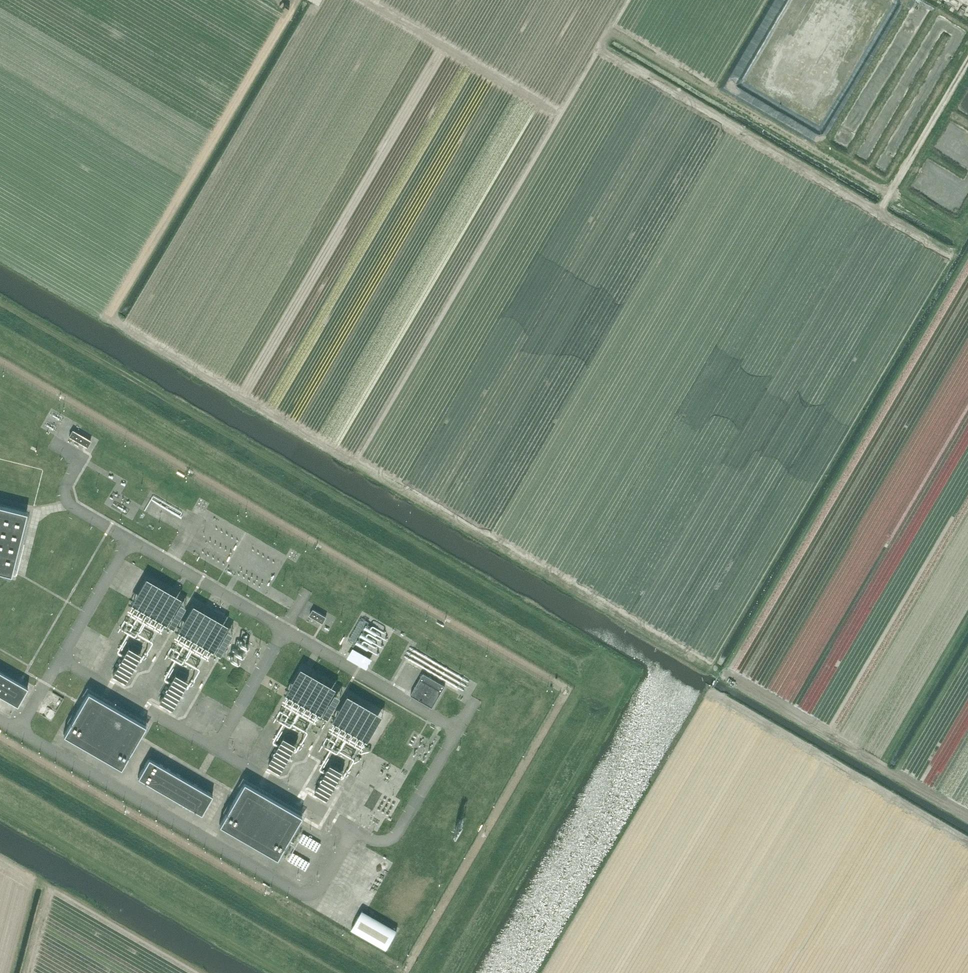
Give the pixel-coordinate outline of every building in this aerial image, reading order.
[(69,436),(88,446),(91,440),(72,429),(69,436)] [(12,573),(27,511),(0,504),(0,570),(12,573)] [(181,596),(146,576),(131,603),(166,622),(181,596)] [(180,602),(168,623),(173,626),(185,605),(180,602)] [(178,629),(212,649),(227,623),(193,603),(178,629)] [(309,615),(323,622),(327,616),(313,608),(309,615)] [(220,653),(232,632),(227,629),(214,650),(220,653)] [(125,681),(141,653),(128,646),(113,673),(125,681)] [(347,657),(367,668),(372,658),(353,647),(347,657)] [(322,713),(337,687),(302,667),(287,693),(322,713)] [(0,670),(0,694),(18,704),(28,686),(0,670)] [(423,672),(411,694),(433,706),(445,684),(423,672)] [(172,708),(188,680),(175,673),(159,701),(172,708)] [(121,766),(145,724),(88,691),(64,733),(121,766)] [(336,692),(323,713),(329,716),(341,695),(336,692)] [(384,712),(349,693),(334,719),(369,739),(384,712)] [(194,714),(199,704),(195,702),(190,712),(194,714)] [(290,708),(285,717),(303,726),(305,721),(298,718),(301,713),(290,708)] [(284,736),(268,764),(281,771),(297,743),(284,736)] [(138,776),(201,812),(212,794),(149,757),(138,776)] [(315,791),(328,798),(344,770),(331,763),(315,791)] [(220,823),(277,856),(301,814),(244,781),(220,823)] [(311,842),(326,847),(328,840),(313,834),(311,842)] [(300,851),(297,860),(314,867),(318,859),(300,851)] [(362,909),(351,928),(386,948),(397,929),(362,909)]
